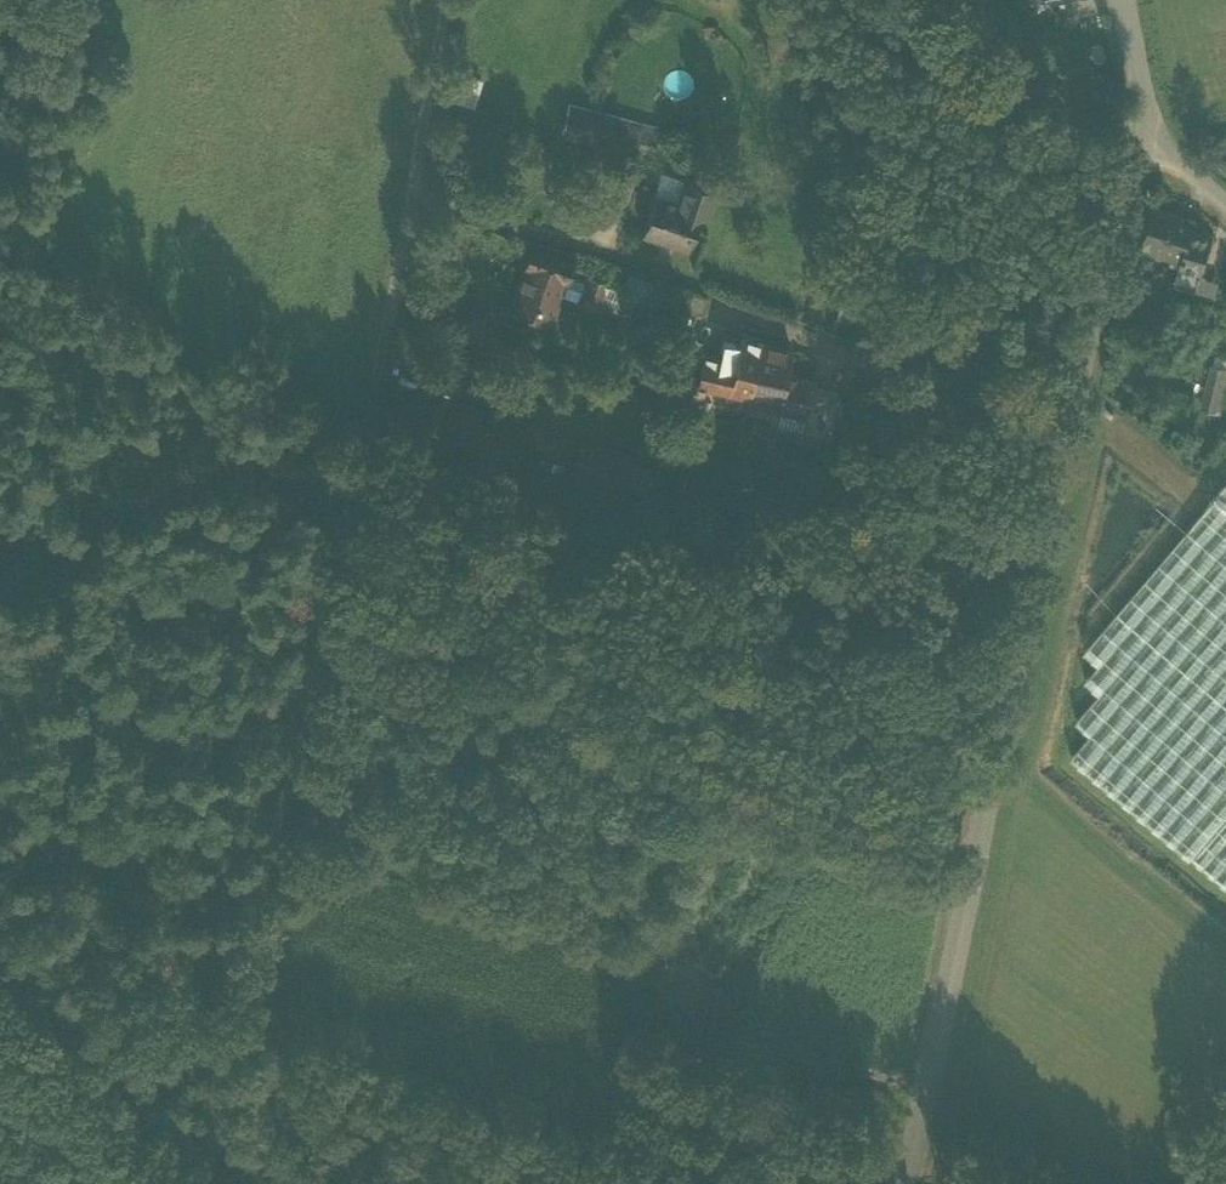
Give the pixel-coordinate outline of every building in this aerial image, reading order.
[(563,138),(630,155),(637,125),(570,108),(563,138)] [(630,155),(651,160),(659,131),(637,125),(630,155)] [(687,182),(679,205),(702,213),(701,215),(708,217),(716,192),(687,182)] [(689,251),(701,215),(702,213),(679,205),(656,197),(643,236),(689,251)] [(1172,261),(1180,264),(1183,265),(1193,231),(1196,221),(1151,207),(1139,247),(1173,257),(1172,261)] [(1213,237),(1193,231),(1183,265),(1180,264),(1174,286),(1196,292),(1200,279),(1213,237)] [(551,328),(561,300),(568,282),(575,261),(536,247),(527,272),(526,272),(511,314),(551,328)] [(1224,286),(1200,279),(1196,292),(1220,299),(1224,286)] [(585,285),(568,282),(561,300),(600,313),(601,311),(609,289),(610,287),(587,280),(585,285)] [(601,311),(629,322),(637,300),(609,289),(601,311)] [(742,340),(740,347),(736,365),(721,361),(704,357),(698,386),(749,398),(761,345),(742,340)] [(724,344),(721,361),(736,365),(740,347),(724,344)] [(791,352),(761,345),(749,398),(748,404),(805,417),(806,417),(812,389),(814,383),(785,377),(791,352)] [(698,386),(704,357),(688,353),(676,389),(697,395),(698,386)] [(1218,404),(1225,373),(1225,370),(1212,367),(1204,401),(1218,404)] [(801,434),(832,441),(842,396),(841,396),(812,389),(806,417),(805,417),(801,434)] [(1225,891),(1225,485),(1084,653),(1099,666),(1085,682),(1100,695),(1076,723),(1090,736),(1070,760),(1225,891)]
